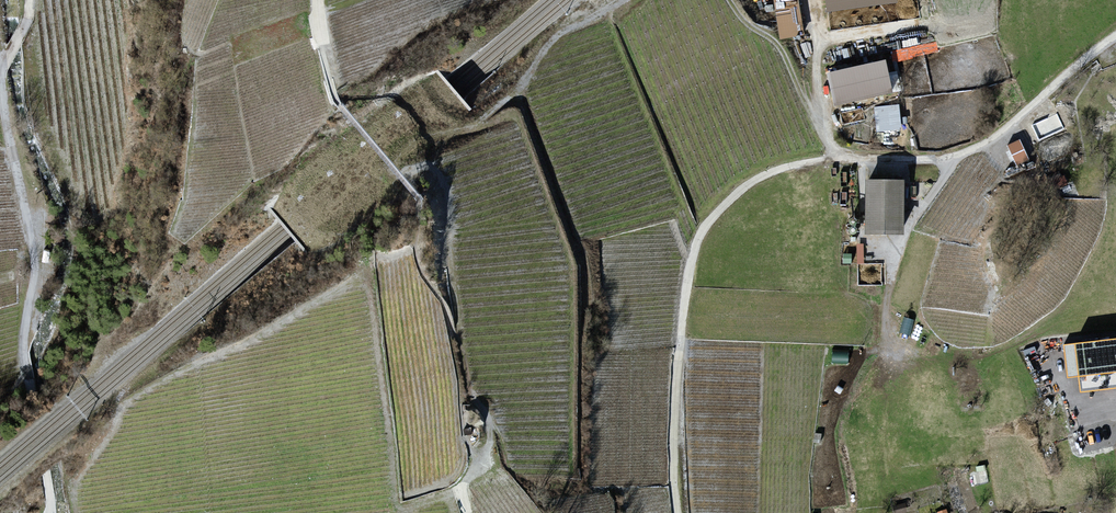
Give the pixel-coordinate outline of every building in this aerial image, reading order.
[(780,36),(805,32),(800,0),(775,0),(780,36)] [(830,10),(898,3),(898,0),(829,0),(830,10)] [(936,40),(892,51),(895,62),(939,52),(936,40)] [(883,63),(828,75),(835,102),(890,90),(883,63)] [(875,105),(878,130),(903,127),(900,103),(875,105)] [(1023,136),(1009,140),(1016,166),(1030,162),(1023,136)] [(900,180),(870,180),(871,232),(901,232),(900,180)] [(1115,386),(1115,339),(1065,346),(1069,376),(1080,375),(1082,391),(1115,386)]
